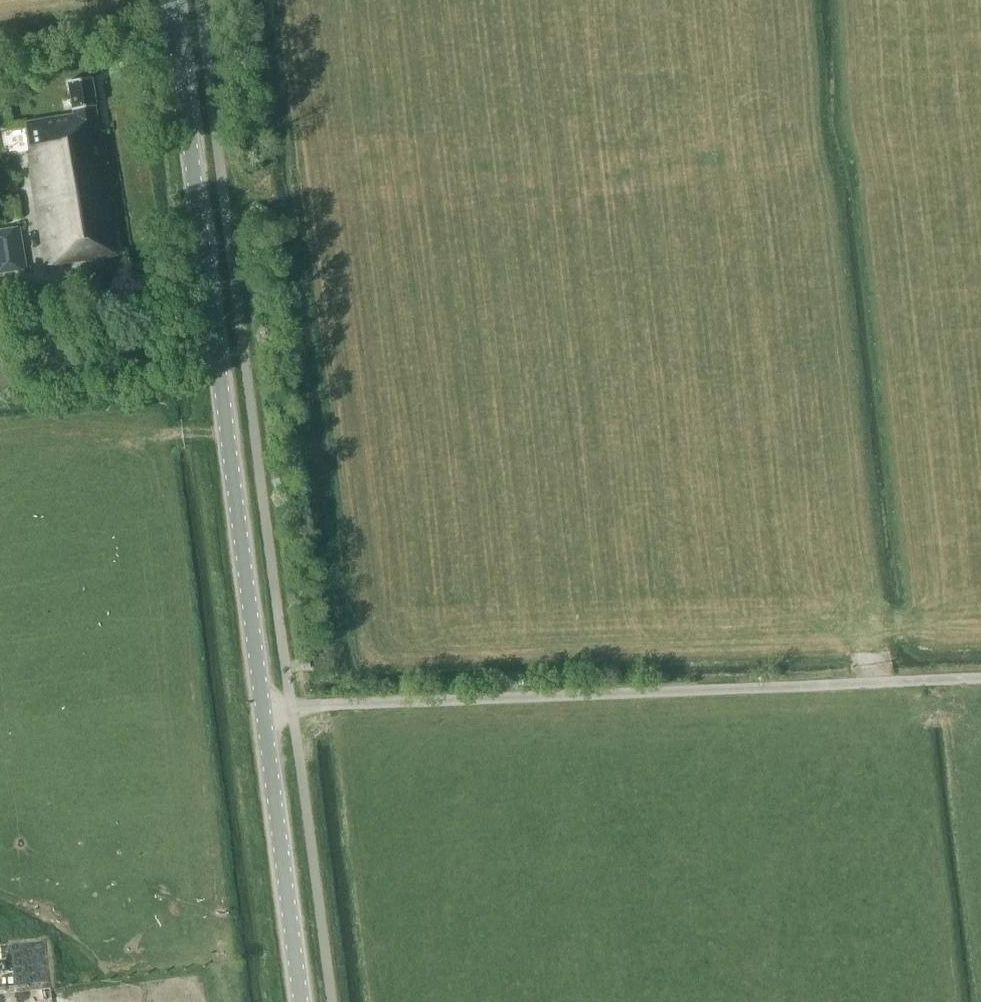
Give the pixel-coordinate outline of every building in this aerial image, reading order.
[(43,264),(123,251),(103,126),(99,127),(91,76),(69,79),(74,113),(24,120),(29,151),(25,152),(43,264)] [(23,267),(16,225),(0,228),(0,271),(23,267)]
